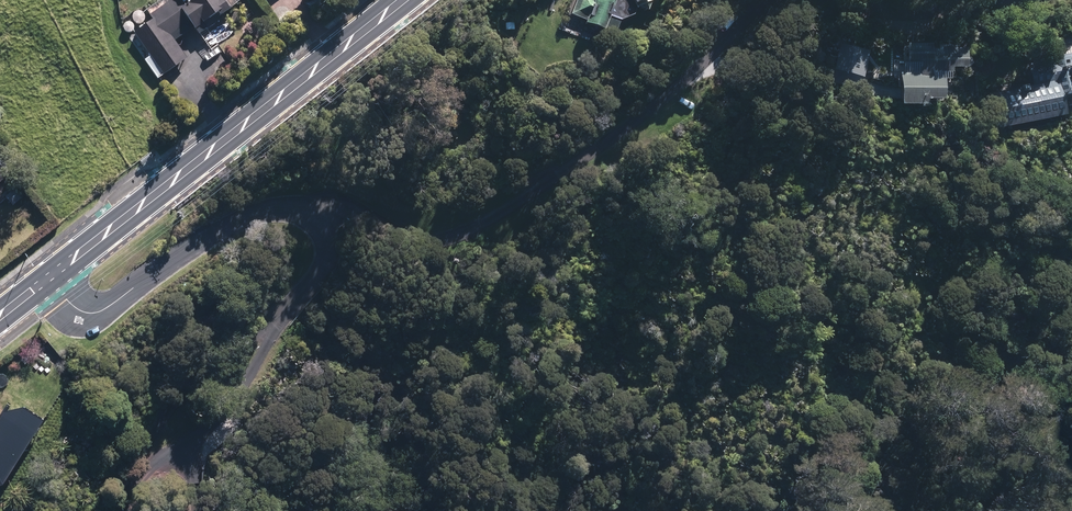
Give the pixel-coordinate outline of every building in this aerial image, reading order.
[(129,37),(159,79),(189,58),(177,41),(218,12),(221,16),(239,3),(237,0),(174,0),(157,12),(159,15),(129,37)] [(565,12),(587,20),(586,22),(606,30),(607,29),(616,33),(621,20),(637,13),(635,9),(656,0),(570,0),(565,12)] [(587,25),(564,17),(559,29),(582,38),(587,25)] [(966,45),(904,41),(903,60),(919,61),(918,73),(902,72),(900,101),(926,103),(927,97),(941,98),(943,78),(932,78),(933,70),(949,71),(950,65),(965,66),(966,45)] [(989,93),(996,126),(1065,113),(1058,79),(1059,79),(1055,59),(1029,64),(1033,84),(989,93)] [(972,90),(957,89),(956,99),(971,100),(972,90)] [(151,153),(141,161),(144,165),(154,157),(151,153)] [(63,385),(56,376),(45,386),(52,394),(63,385)] [(10,452),(5,443),(17,435),(7,418),(0,423),(0,459),(10,452)]
